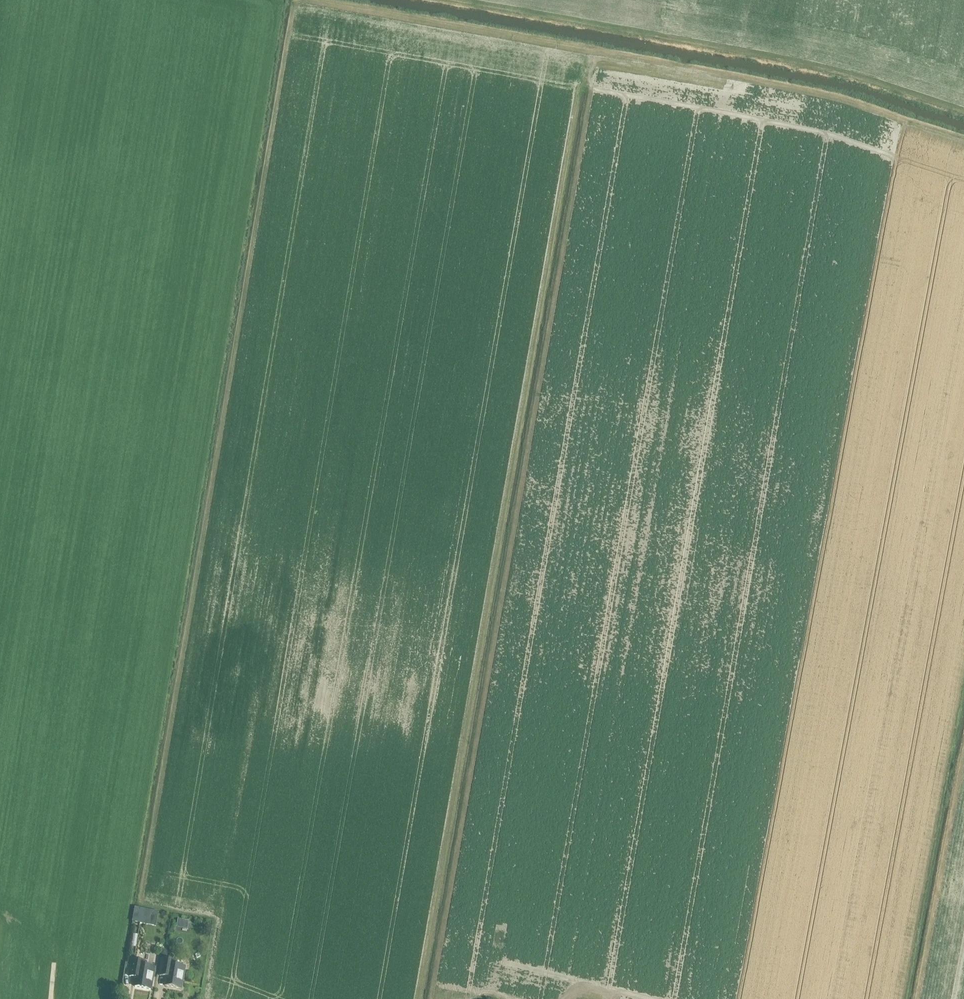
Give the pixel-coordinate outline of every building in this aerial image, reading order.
[(133,918),(132,922),(147,925),(149,917),(157,919),(159,912),(135,907),(133,918)] [(190,927),(190,918),(178,917),(177,926),(190,927)] [(132,959),(130,976),(136,977),(138,979),(136,981),(135,986),(151,989),(154,967),(146,966),(146,962),(132,959)] [(176,965),(177,961),(163,959),(160,975),(166,976),(168,978),(166,980),(165,985),(181,988),(185,966),(176,965)]
